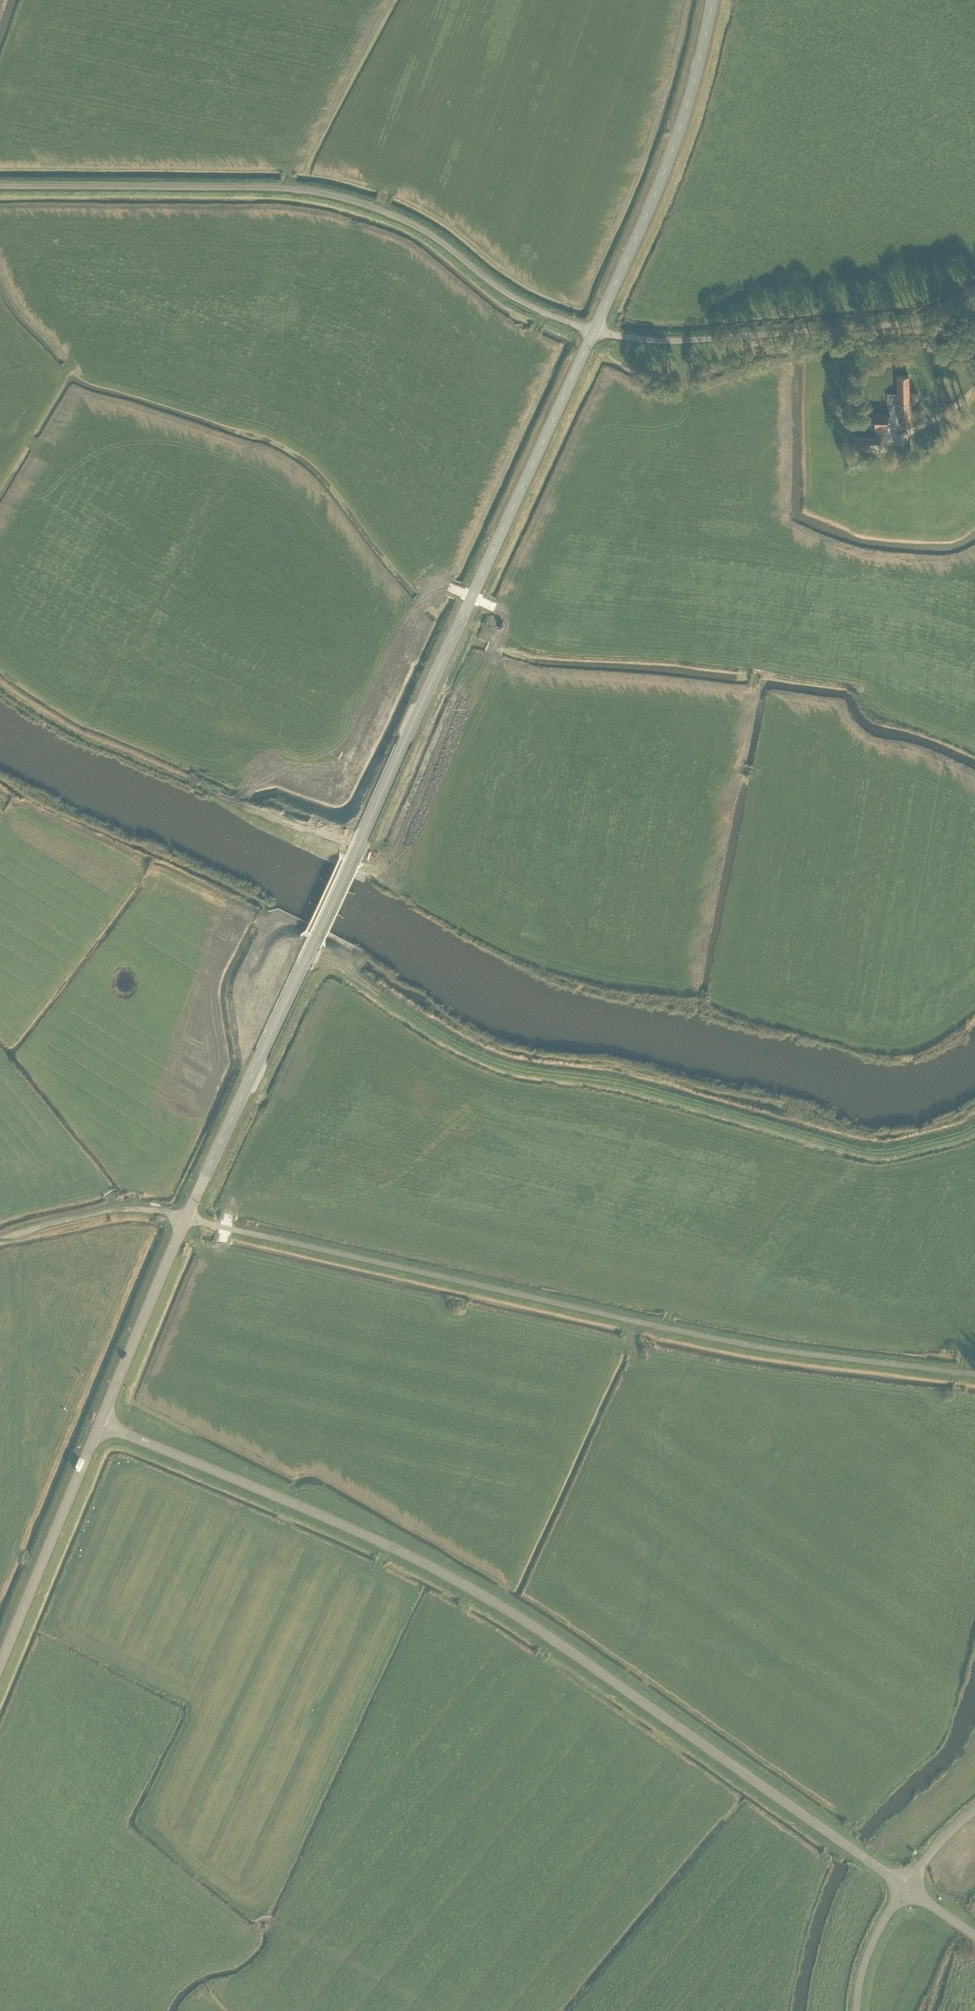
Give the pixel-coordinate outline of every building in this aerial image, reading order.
[(909,425),(909,414),(908,376),(897,376),(897,414),(900,414),(900,426),(909,425)] [(874,428),(888,429),(888,414),(875,414),(874,428)] [(880,437),(858,437),(858,447),(880,448),(880,437)]
